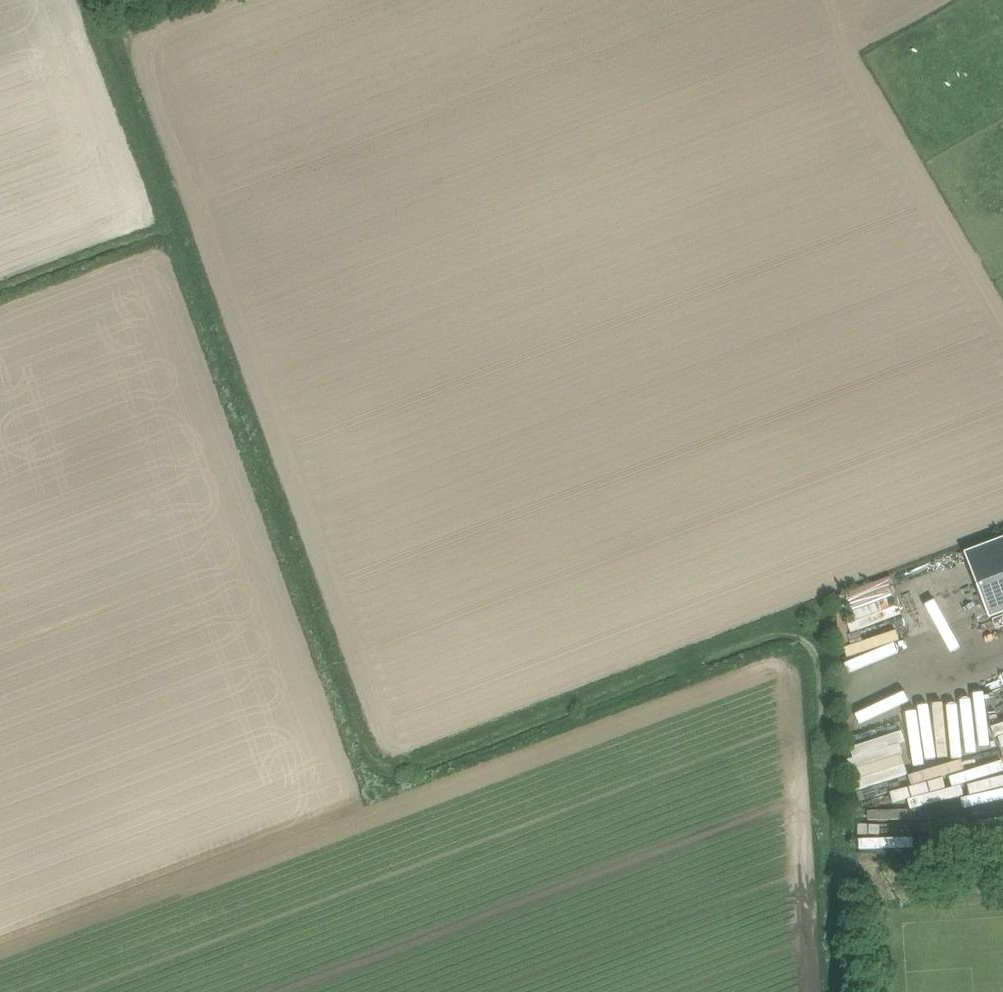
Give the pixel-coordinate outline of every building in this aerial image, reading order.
[(988,619),(1002,613),(1002,537),(963,552),(988,619)] [(885,576),(840,592),(853,629),(885,618),(881,605),(894,601),(885,576)]
